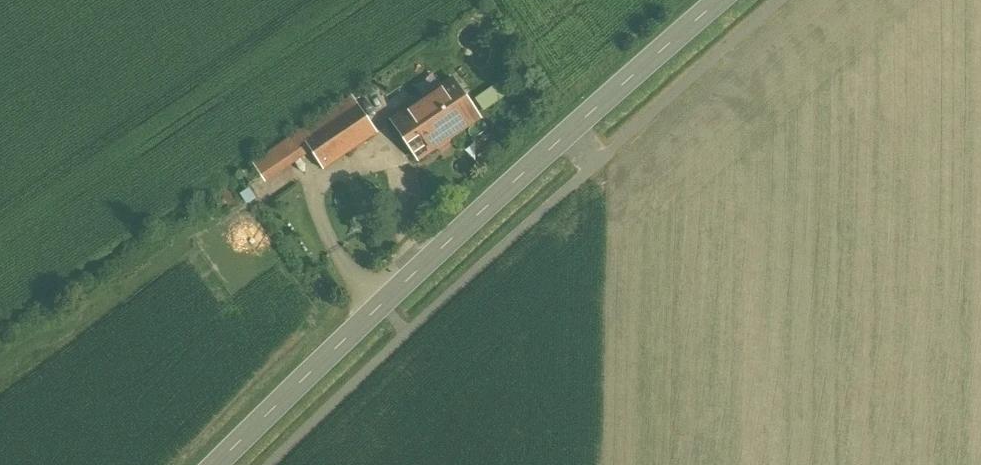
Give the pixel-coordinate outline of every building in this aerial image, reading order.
[(453,80),(392,121),(418,159),(479,118),(453,80)] [(352,98),(301,133),(309,145),(324,167),(375,133),(352,98)] [(309,145),(301,133),(255,162),(264,175),(309,145)]
